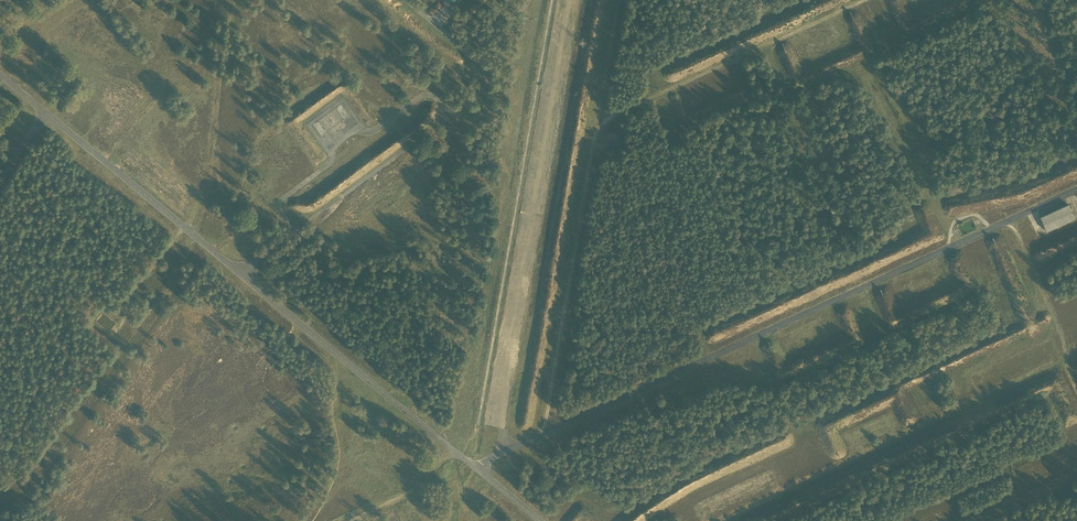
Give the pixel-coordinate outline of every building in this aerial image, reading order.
[(1042,219),(1048,233),(1076,221),(1070,207),(1042,219)]
